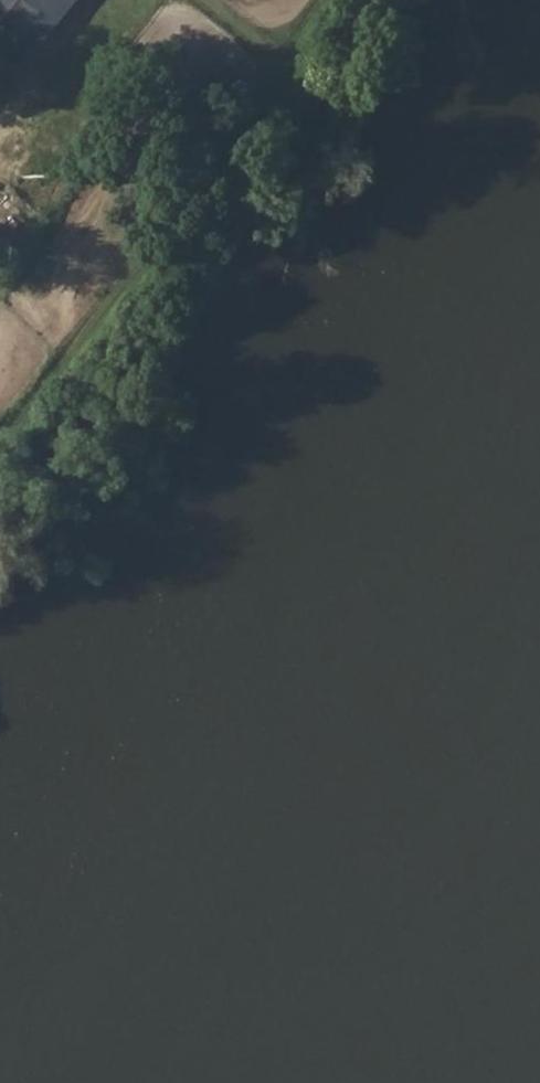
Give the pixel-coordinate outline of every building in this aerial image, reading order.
[(80,0),(0,0),(0,59),(26,76),(80,0)]
